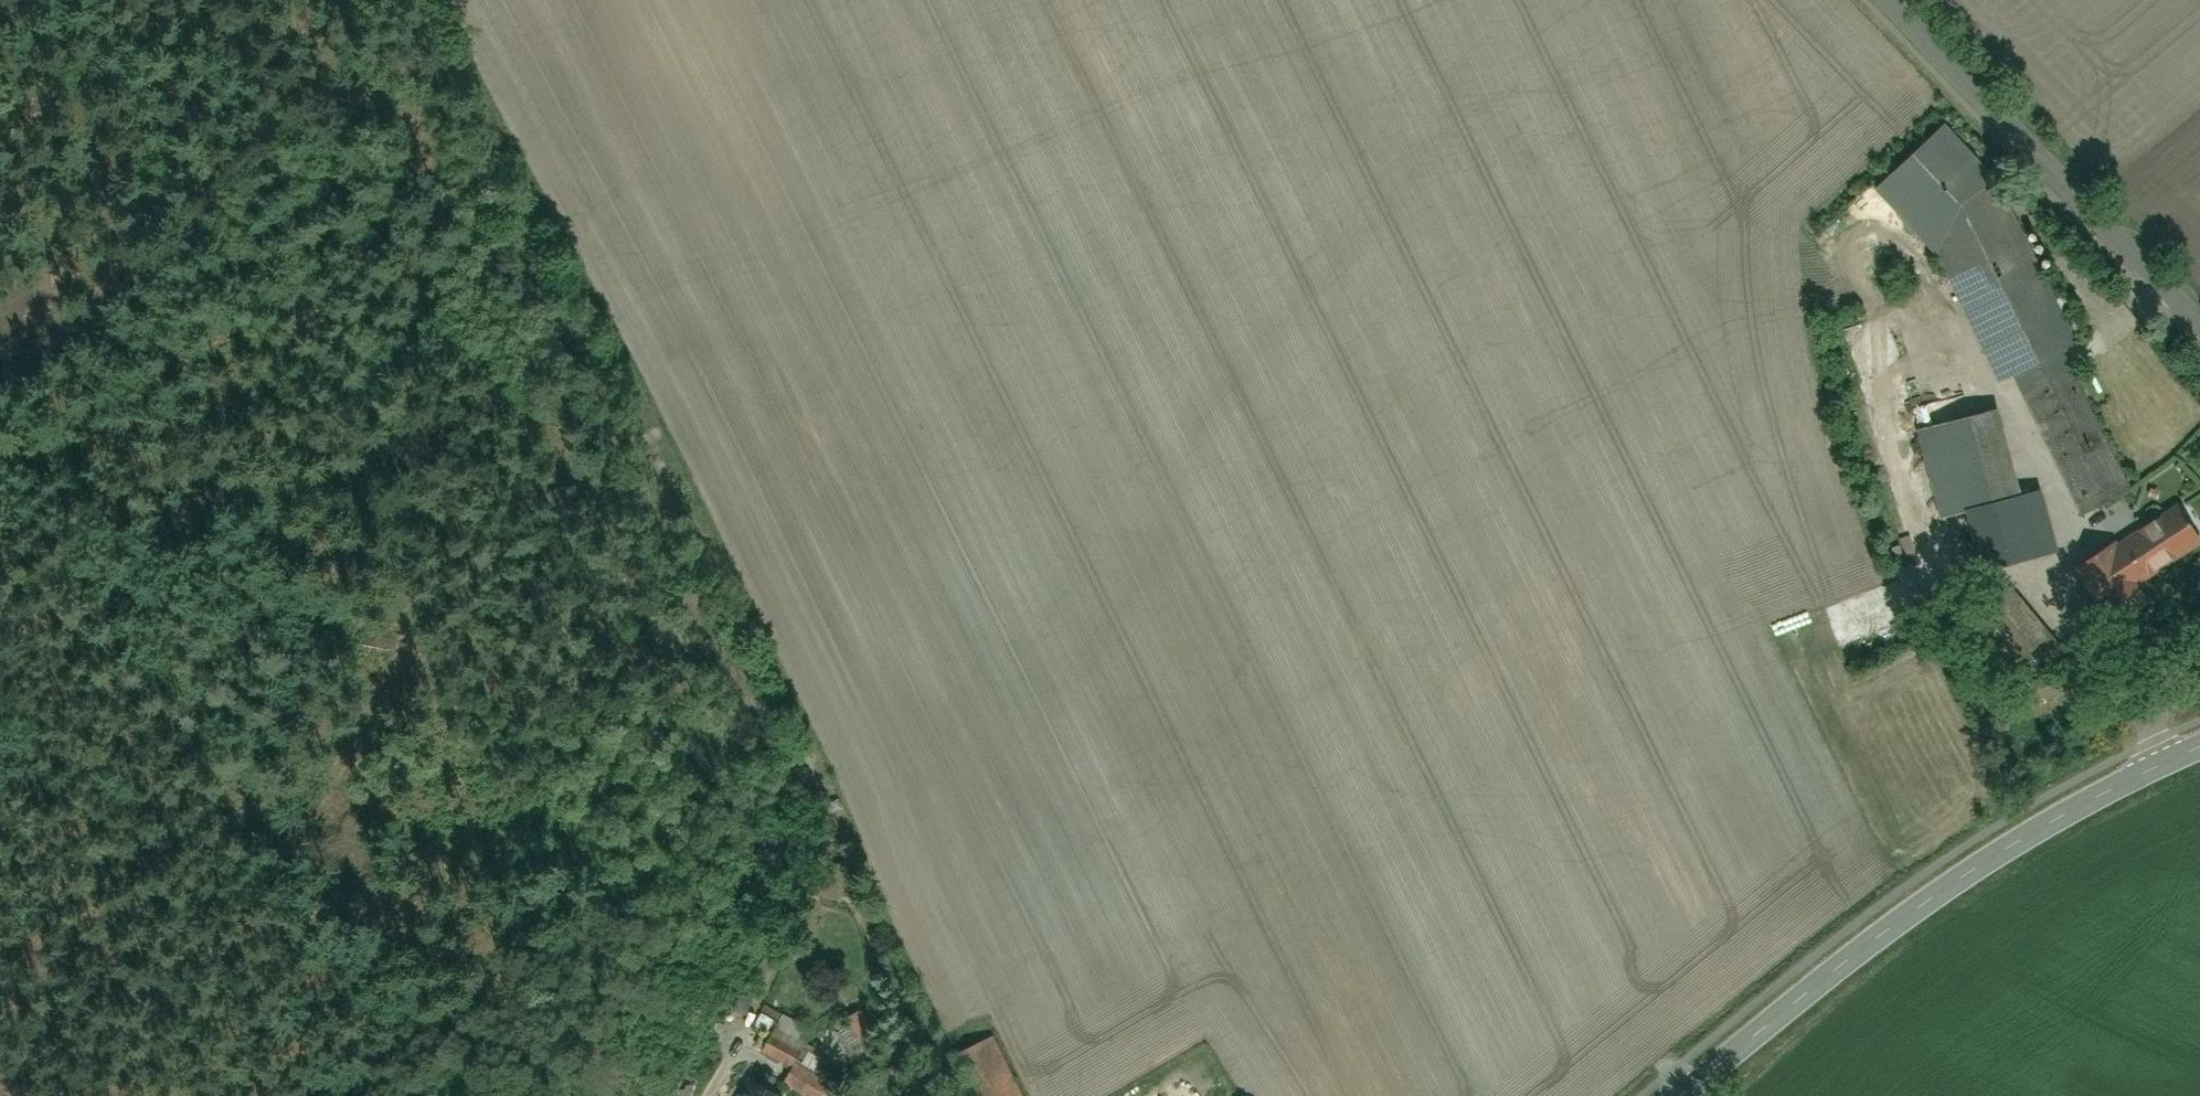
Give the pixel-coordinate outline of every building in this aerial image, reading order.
[(2086,516),(2146,488),(2021,223),(1944,259),(2007,392),(2024,384),(2086,516)] [(2046,487),(2026,491),(2007,408),(1922,428),(1944,524),(1983,515),(1994,564),(2060,549),(2046,487)] [(2081,579),(2116,626),(2199,564),(2199,536),(2179,507),(2081,579)] [(947,1057),(968,1095),(1024,1095),(991,1034),(947,1057)] [(747,1095),(786,1095),(788,1091),(799,1095),(820,1095),(830,1076),(802,1062),(807,1052),(777,1037),(747,1095)]
